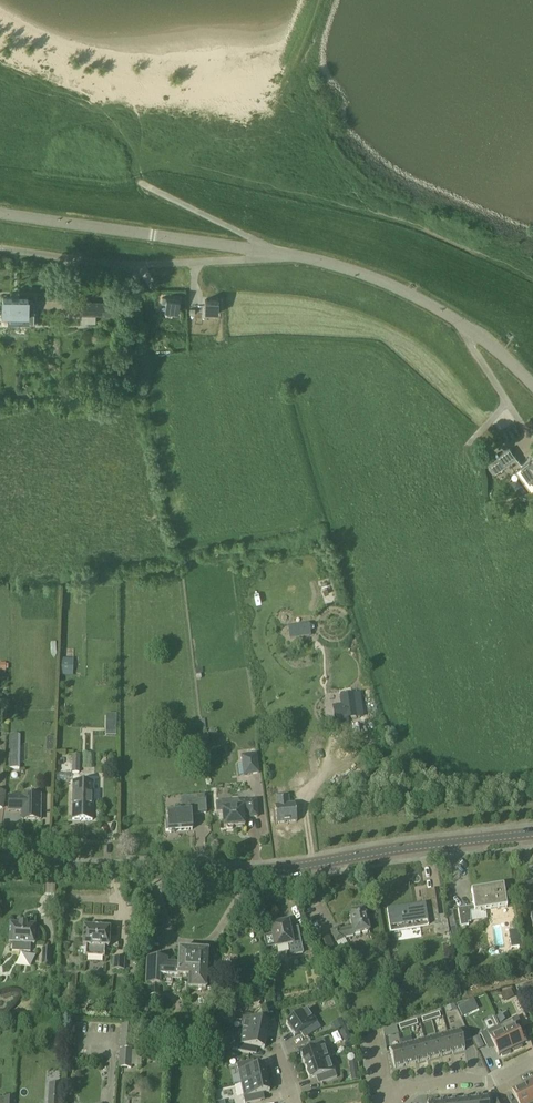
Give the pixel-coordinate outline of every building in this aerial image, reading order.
[(34,325),(34,300),(19,300),(19,297),(3,297),(2,316),(9,316),(9,325),(34,325)] [(166,297),(165,310),(178,312),(180,298),(166,297)] [(82,314),(82,322),(96,322),(96,314),(111,315),(111,301),(82,301),(82,314)] [(218,315),(218,302),(205,302),(205,315),(218,315)] [(510,448),(489,463),(496,473),(517,457),(510,448)] [(522,464),(532,479),(532,456),(530,458),(522,464)] [(503,505),(499,503),(494,511),(499,513),(503,505)] [(302,625),(288,627),(289,639),(303,637),(302,625)] [(61,660),(60,677),(72,677),(73,661),(61,660)] [(342,706),(334,707),(335,720),(363,716),(360,696),(341,698),(342,706)] [(107,715),(107,723),(116,724),(116,715),(107,715)] [(9,745),(9,770),(19,770),(19,737),(19,736),(9,736),(9,737),(9,745)] [(258,754),(242,756),(244,776),(260,774),(258,754)] [(73,782),(72,820),(93,821),(93,783),(73,782)] [(275,796),(277,807),(275,807),(277,824),(297,822),(295,805),(290,805),(289,795),(275,796)] [(23,797),(10,796),(9,811),(23,812),(23,820),(41,820),(41,796),(23,796),(23,797)] [(168,822),(166,823),(166,832),(169,831),(170,833),(175,833),(176,831),(192,830),(191,814),(206,812),(205,797),(181,799),(182,810),(167,812),(168,822)] [(239,800),(216,801),(217,813),(223,812),(224,828),(226,827),(228,829),(233,829),(234,827),(245,826),(244,815),(249,815),(249,818),(257,817),(256,801),(239,802),(239,800)] [(503,885),(471,890),(474,906),(458,909),(461,927),(469,925),(468,923),(471,922),(487,919),(486,910),(507,907),(503,885)] [(423,906),(387,911),(390,933),(428,927),(435,926),(436,935),(448,933),(449,938),(450,938),(446,915),(439,916),(434,889),(421,891),(423,906)] [(352,928),(341,930),(339,928),(331,931),(337,942),(344,938),(344,937),(369,932),(364,910),(349,913),(352,928)] [(273,935),(264,937),(266,948),(275,946),(275,948),(289,945),(291,955),(303,953),(298,928),(290,929),(288,922),(283,923),(283,922),(278,923),(278,924),(271,926),(273,935)] [(30,953),(31,944),(34,944),(36,925),(26,924),(20,924),(10,923),(9,943),(13,943),(12,952),(30,953)] [(109,947),(110,929),(100,928),(93,928),(84,928),(83,946),(86,946),(86,956),(104,957),(105,947),(109,947)] [(523,951),(520,929),(511,931),(512,938),(510,939),(511,948),(519,947),(520,952),(523,951)] [(329,937),(316,942),(324,959),(336,953),(329,937)] [(50,968),(51,949),(43,949),(42,968),(50,968)] [(167,959),(147,957),(145,985),(150,985),(149,996),(159,997),(159,986),(171,987),(171,981),(182,982),(182,986),(189,986),(188,990),(206,991),(206,990),(212,990),(214,953),(208,953),(208,952),(178,951),(178,963),(167,963),(167,959)] [(16,965),(31,966),(32,954),(17,952),(16,965)] [(124,970),(124,958),(113,958),(113,969),(124,970)] [(523,986),(525,994),(532,991),(532,988),(531,983),(523,986)] [(512,989),(501,993),(505,1001),(515,997),(512,989)] [(265,996),(268,1009),(276,1007),(273,994),(265,996)] [(150,1000),(139,999),(138,1011),(149,1012),(150,1000)] [(468,1000),(457,1005),(461,1013),(472,1008),(468,1000)] [(287,1023),(285,1025),(293,1037),(296,1036),(304,1030),(308,1036),(321,1028),(308,1009),(287,1023)] [(369,1011),(356,1015),(359,1026),(373,1022),(369,1011)] [(440,1012),(431,1015),(432,1020),(441,1017),(440,1012)] [(245,1013),(242,1030),(267,1035),(269,1023),(257,1021),(257,1020),(258,1016),(245,1013)] [(431,1015),(422,1018),(423,1023),(432,1020),(431,1015)] [(512,1020),(500,1026),(511,1050),(513,1049),(514,1052),(522,1048),(521,1045),(524,1044),(518,1031),(524,1028),(518,1016),(512,1019),(512,1020)] [(341,1019),(333,1023),(336,1030),(344,1026),(341,1019)] [(122,1025),(120,1047),(133,1048),(134,1026),(122,1025)] [(511,1050),(500,1026),(487,1032),(487,1031),(481,1034),(487,1046),(493,1043),(499,1056),(501,1055),(502,1057),(511,1053),(509,1051),(511,1050)] [(346,1029),(340,1032),(346,1043),(352,1040),(346,1029)] [(392,1029),(384,1031),(386,1037),(393,1035),(392,1029)] [(242,1030),(238,1050),(254,1054),(255,1047),(264,1049),(267,1035),(242,1030)] [(460,1031),(448,1034),(453,1053),(465,1050),(460,1031)] [(448,1034),(437,1037),(442,1056),(453,1053),(448,1034)] [(437,1037),(425,1040),(430,1059),(442,1056),(437,1037)] [(314,1050),(302,1054),(306,1066),(330,1058),(323,1039),(312,1043),(314,1050)] [(425,1040),(414,1043),(419,1062),(430,1059),(425,1040)] [(414,1043),(402,1046),(407,1065),(419,1062),(414,1043)] [(407,1065),(402,1046),(390,1049),(395,1068),(407,1065)] [(133,1048),(120,1047),(119,1067),(132,1068),(133,1048)] [(330,1058),(306,1066),(311,1079),(320,1075),(323,1082),(337,1077),(330,1058)] [(251,1061),(238,1063),(242,1083),(267,1078),(264,1065),(252,1068),(251,1061)] [(357,1062),(350,1063),(352,1082),(360,1080),(357,1062)] [(242,1083),(246,1102),(248,1102),(262,1100),(261,1093),(270,1091),(267,1078),(242,1083)] [(525,1086),(532,1102),(532,1079),(525,1082),(526,1085),(525,1086)] [(525,1086),(523,1086),(522,1084),(514,1088),(515,1090),(512,1092),(518,1102),(532,1102),(525,1086)]
